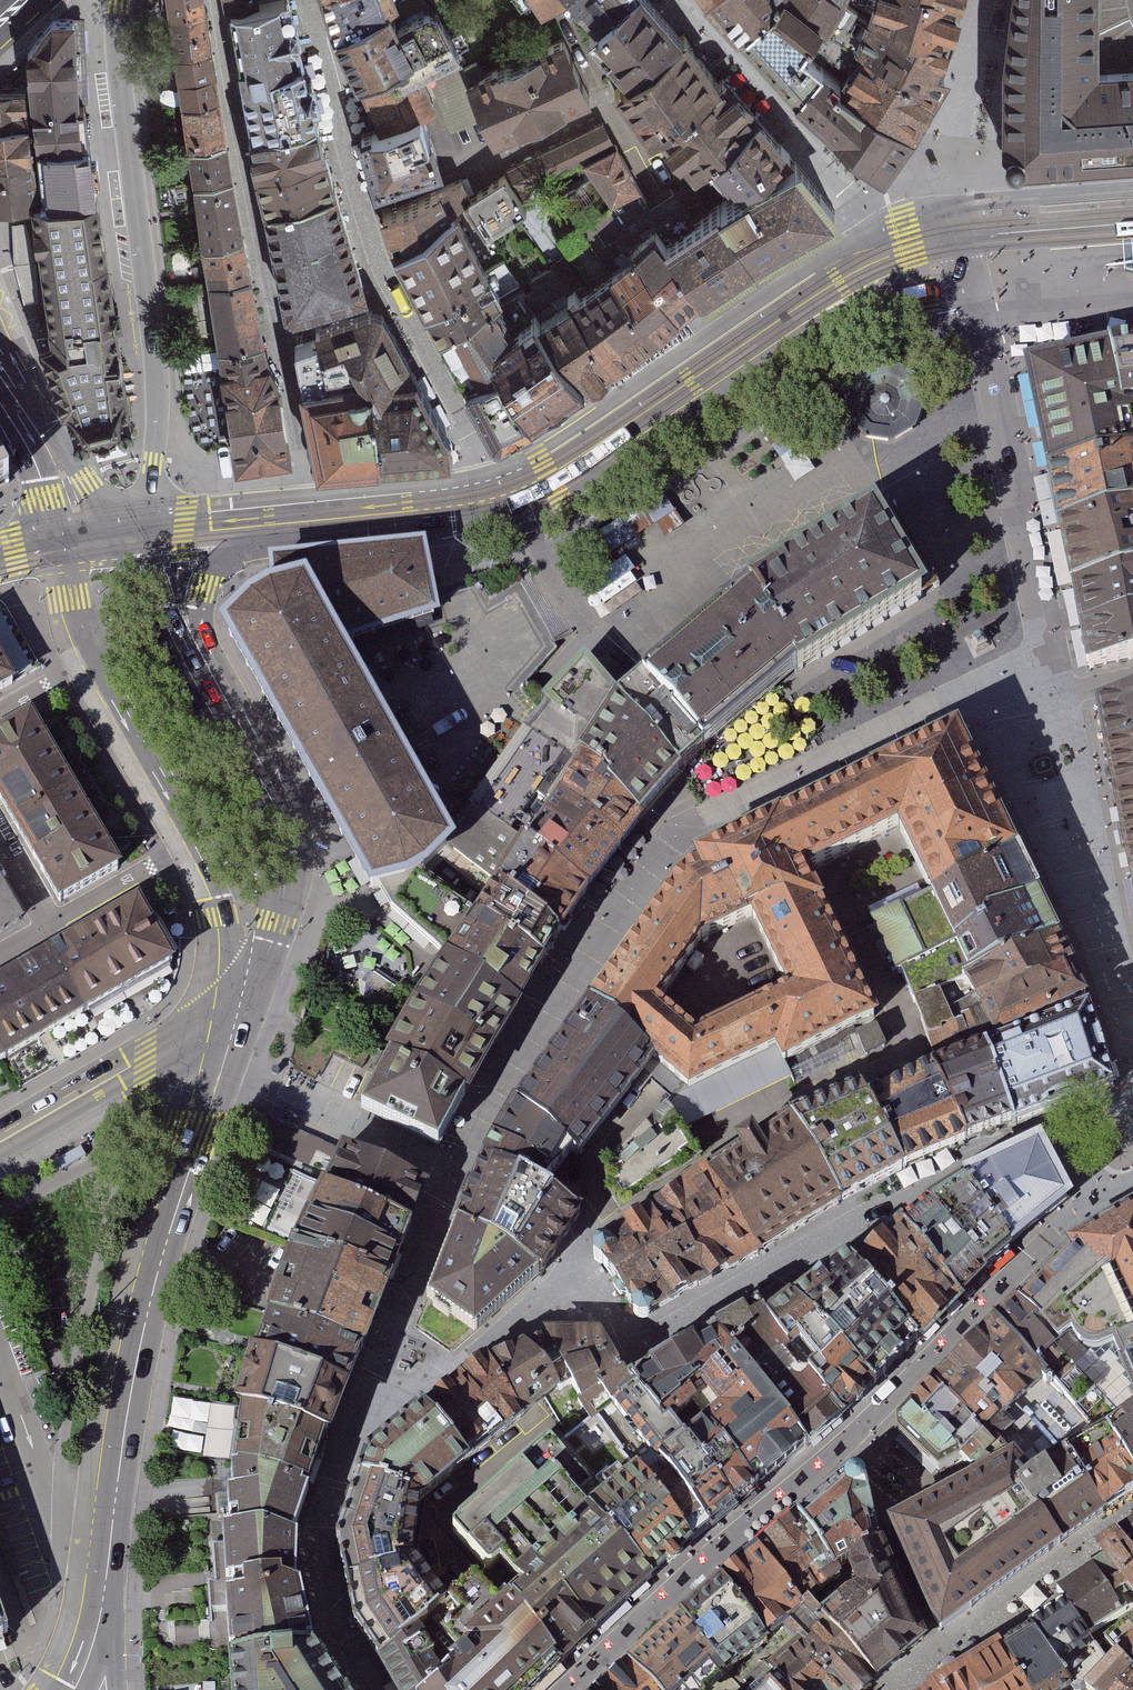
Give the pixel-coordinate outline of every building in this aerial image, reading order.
[(165,8),(203,3),(203,0),(164,0),(165,8)] [(298,45),(288,0),(245,0),(223,5),(234,58),(298,45)] [(332,38),(421,3),(420,0),(314,0),(332,38)] [(614,0),(570,0),(589,22),(614,0)] [(636,0),(614,0),(589,22),(578,32),(616,75),(665,33),(643,8),(636,0)] [(702,2),(717,19),(732,35),(770,0),(705,0),(702,2)] [(732,35),(765,72),(791,99),(814,71),(793,52),(816,27),(776,0),(770,0),(732,35)] [(939,58),(948,1),(944,0),(860,0),(853,17),(876,27),(939,58)] [(1132,156),(1132,61),(1099,64),(1099,0),(1011,0),(1001,150),(1007,162),(1024,165),(1132,156)] [(165,8),(171,53),(210,47),(203,3),(165,8)] [(421,3),(332,38),(351,78),(436,36),(421,3)] [(31,53),(35,123),(88,120),(75,15),(56,18),(31,53)] [(854,58),(927,102),(947,62),(939,58),(876,27),(854,58)] [(682,51),(666,32),(665,33),(616,75),(605,85),(616,97),(647,133),(708,80),(682,51)] [(436,36),(351,78),(365,122),(409,103),(426,95),(417,70),(450,51),(442,33),(436,36)] [(483,115),(492,136),(589,94),(564,37),(489,70),(496,86),(474,95),(483,115)] [(241,127),(313,113),(298,45),(234,58),(227,59),(241,127)] [(171,53),(179,101),(218,94),(210,47),(171,53)] [(927,102),(854,58),(833,87),(904,140),(927,102)] [(455,128),(483,115),(474,95),(463,67),(435,79),(455,128)] [(869,180),(904,140),(833,87),(814,71),(791,99),(787,104),(809,125),(869,180)] [(708,80),(647,133),(679,169),(707,144),(741,115),(725,98),(709,79),(708,80)] [(179,101),(186,145),(226,138),(218,94),(179,101)] [(23,96),(0,98),(0,128),(21,126),(25,126),(23,96)] [(365,122),(345,131),(372,191),(435,163),(409,103),(365,122)] [(254,202),(331,185),(313,113),(241,127),(237,129),(254,202)] [(760,139),(741,115),(707,144),(732,172),(770,151),(760,139)] [(91,158),(88,120),(35,123),(39,164),(91,158)] [(581,161),(614,143),(603,121),(532,156),(550,182),(581,161)] [(21,126),(0,128),(0,207),(27,203),(21,126)] [(226,138),(186,145),(191,183),(233,176),(226,138)] [(614,143),(581,161),(608,203),(638,187),(614,143)] [(779,154),(701,194),(741,248),(778,229),(818,206),(779,154)] [(91,158),(39,164),(33,194),(96,188),(91,158)] [(497,173),(454,202),(478,238),(522,209),(497,173)] [(243,236),(233,176),(191,183),(201,243),(243,236)] [(430,183),(369,211),(381,246),(383,245),(445,215),(430,183)] [(359,284),(331,185),(254,202),(273,303),(283,311),(359,284)] [(33,194),(61,332),(118,328),(96,188),(33,194)] [(741,248),(701,194),(651,232),(643,221),(619,239),(667,303),(719,265),(741,248)] [(445,215),(383,245),(424,329),(430,326),(488,294),(495,290),(445,215)] [(250,276),(243,236),(201,243),(207,283),(250,276)] [(617,341),(667,303),(619,239),(594,260),(597,264),(569,285),(565,280),(555,288),(603,352),(617,341)] [(1122,246),(1124,273),(1132,275),(1132,245),(1122,246)] [(261,341),(250,276),(207,283),(216,349),(261,341)] [(572,378),(603,352),(555,288),(525,310),(531,320),(572,378)] [(488,294),(430,326),(455,369),(514,329),(488,294)] [(370,396),(380,456),(449,451),(447,430),(387,323),(379,315),(369,315),(315,329),(315,342),(321,372),(345,365),(370,396)] [(514,329),(455,369),(493,436),(519,419),(556,396),(576,383),(572,378),(531,320),(514,329)] [(42,334),(88,430),(131,421),(118,328),(61,332),(42,334)] [(283,457),(261,341),(216,349),(219,369),(214,370),(232,466),(283,457)] [(380,456),(370,396),(345,365),(321,372),(315,342),(293,347),(297,379),(316,462),(380,456)] [(1096,348),(1110,410),(1132,407),(1132,346),(1096,348)] [(1034,473),(1105,456),(1132,447),(1132,407),(1110,410),(1096,348),(1012,364),(1030,455),(1034,473)] [(859,370),(843,393),(846,420),(866,440),(893,442),(916,426),(923,399),(911,374),(886,362),(859,370)] [(1047,529),(1132,503),(1132,447),(1105,456),(1034,473),(1047,529)] [(1061,588),(1132,570),(1132,503),(1047,529),(1061,588)] [(792,677),(916,605),(862,509),(734,587),(792,677)] [(428,536),(271,547),(272,567),(272,583),(243,599),(227,618),(326,806),(344,835),(372,886),(376,885),(404,877),(425,864),(434,859),(455,838),(450,828),(422,774),(340,641),(440,608),(430,550),(428,536)] [(1061,588),(1070,626),(1132,611),(1132,570),(1061,588)] [(771,692),(792,677),(734,587),(722,598),(630,680),(682,752),(688,760),(771,692)] [(1070,626),(1080,670),(1132,658),(1132,611),(1070,626)] [(549,699),(522,733),(566,764),(585,736),(607,704),(617,693),(581,659),(569,673),(549,699)] [(12,690),(0,669),(0,696),(12,690)] [(682,752),(630,680),(617,693),(607,704),(666,771),(682,752)] [(1086,707),(1092,753),(1132,747),(1132,694),(1086,707)] [(666,771),(607,704),(585,736),(566,764),(630,826),(645,803),(666,771)] [(57,909),(118,874),(94,833),(49,755),(30,721),(0,738),(0,809),(57,909)] [(942,729),(770,817),(798,876),(885,831),(920,900),(1009,855),(942,729)] [(489,776),(468,803),(512,841),(546,800),(566,764),(522,733),(489,776)] [(1092,753),(1106,816),(1132,810),(1132,747),(1092,753)] [(630,826),(566,764),(546,800),(606,856),(630,826)] [(512,841),(577,896),(606,856),(546,800),(512,841)] [(483,890),(548,936),(577,896),(512,841),(468,803),(450,828),(455,838),(483,890)] [(1106,816),(1119,878),(1132,874),(1132,810),(1106,816)] [(878,1023),(798,876),(770,817),(680,863),(644,915),(583,1001),(649,1066),(681,1097),(764,1051),(775,1065),(878,1023)] [(943,948),(1034,901),(1009,855),(920,900),(943,948)] [(436,956),(506,1005),(534,966),(465,921),(425,864),(404,877),(376,885),(388,908),(402,924),(417,938),(436,956)] [(1119,878),(1129,919),(1132,918),(1132,874),(1119,878)] [(23,924),(0,884),(0,937),(23,924)] [(483,890),(465,921),(534,966),(548,936),(483,890)] [(943,948),(920,900),(869,924),(892,973),(943,948)] [(960,987),(1054,943),(1034,901),(943,948),(960,987)] [(138,905),(47,957),(85,1021),(175,969),(138,905)] [(972,1011),(1065,968),(1054,943),(960,987),(972,1011)] [(427,968),(403,1001),(373,1056),(451,1097),(479,1051),(500,1016),(506,1005),(436,956),(427,968)] [(5,1067),(85,1021),(47,957),(0,984),(0,1059),(5,1067)] [(986,1041),(1079,998),(1065,968),(972,1011),(986,1041)] [(936,998),(911,1010),(931,1050),(970,1031),(965,1021),(951,1028),(936,998)] [(507,1106),(565,1154),(575,1163),(649,1066),(583,1001),(559,1034),(507,1106)] [(1107,1088),(1094,1046),(1084,1015),(981,1048),(1008,1130),(1021,1125),(1107,1088)] [(968,1144),(1008,1130),(981,1048),(925,1071),(960,1146),(968,1144)] [(350,1109),(426,1146),(437,1124),(451,1097),(373,1056),(350,1109)] [(960,1146),(925,1071),(861,1103),(896,1170),(951,1149),(960,1146)] [(868,1186),(896,1170),(861,1103),(854,1091),(788,1126),(835,1205),(868,1186)] [(702,1151),(668,1101),(598,1162),(597,1188),(628,1201),(702,1151)] [(484,1141),(546,1175),(565,1154),(507,1106),(484,1141)] [(797,1231),(835,1205),(788,1126),(750,1147),(742,1132),(722,1146),(730,1157),(706,1174),(758,1256),(797,1231)] [(293,1129),(271,1164),(316,1184),(412,1230),(432,1190),(293,1129)] [(473,1162),(534,1195),(546,1175),(484,1141),(473,1162)] [(1028,1141),(950,1179),(1004,1252),(1018,1240),(1061,1206),(1028,1141)] [(448,1225),(540,1276),(575,1217),(534,1195),(473,1162),(460,1194),(448,1225)] [(248,1221),(281,1242),(382,1284),(388,1272),(399,1254),(412,1230),(316,1184),(271,1164),(248,1221)] [(734,1272),(758,1256),(706,1174),(653,1207),(707,1289),(734,1272)] [(1004,1252),(950,1179),(919,1205),(975,1272),(990,1261),(1004,1252)] [(1132,1356),(1132,1200),(1080,1233),(1060,1246),(1066,1252),(1091,1274),(1118,1339),(1103,1346),(1110,1365),(1131,1357),(1132,1356)] [(975,1272),(919,1205),(891,1226),(960,1304),(971,1291),(981,1280),(975,1272)] [(678,1308),(707,1289),(653,1207),(597,1256),(637,1321),(657,1321),(678,1308)] [(429,1277),(421,1299),(467,1332),(540,1276),(448,1225),(429,1277)] [(960,1304),(891,1226),(839,1256),(920,1345),(940,1324),(960,1304)] [(281,1242),(253,1315),(352,1350),(382,1284),(281,1242)] [(1091,1274),(1066,1252),(1053,1264),(1011,1302),(1033,1322),(1028,1327),(1048,1350),(1063,1337),(1070,1351),(1079,1354),(1088,1354),(1103,1346),(1118,1339),(1091,1274)] [(898,1367),(920,1345),(839,1256),(785,1297),(878,1388),(898,1367)] [(864,1401),(878,1388),(785,1297),(755,1319),(846,1420),(864,1401)] [(1033,1322),(1011,1302),(1003,1310),(989,1323),(1028,1368),(1048,1350),(1028,1327),(1033,1322)] [(834,1429),(846,1420),(755,1319),(752,1314),(741,1320),(735,1311),(706,1332),(809,1447),(834,1429)] [(253,1315),(239,1349),(339,1389),(352,1350),(253,1315)] [(1028,1368),(989,1323),(960,1353),(930,1382),(978,1437),(979,1438),(1042,1383),(1028,1368)] [(633,1389),(624,1376),(606,1346),(598,1331),(570,1331),(539,1332),(520,1341),(560,1388),(568,1388),(593,1418),(633,1389)] [(782,1468),(809,1447),(706,1332),(624,1376),(633,1389),(663,1429),(702,1399),(712,1412),(699,1422),(753,1489),(782,1468)] [(560,1388),(520,1341),(503,1350),(483,1361),(525,1421),(560,1388)] [(339,1389),(239,1349),(204,1459),(220,1463),(291,1480),(293,1488),(315,1440),(339,1389)] [(1131,1357),(1110,1365),(1105,1367),(1125,1408),(1132,1402),(1132,1356),(1131,1357)] [(525,1421),(483,1361),(414,1405),(461,1464),(525,1421)] [(978,1437),(930,1382),(922,1390),(893,1420),(893,1428),(894,1437),(939,1477),(957,1465),(967,1471),(987,1453),(978,1437)] [(1132,1485),(1132,1402),(1125,1408),(1094,1429),(1132,1485)] [(461,1464),(414,1405),(384,1430),(354,1455),(349,1475),(412,1498),(461,1464)] [(674,1441),(731,1508),(744,1496),(753,1489),(699,1422),(674,1441)] [(1072,1476),(1096,1516),(1114,1501),(1132,1485),(1094,1429),(1058,1453),(1072,1476)] [(717,1519),(731,1508),(674,1441),(651,1458),(706,1527),(717,1519)] [(633,1474),(689,1543),(697,1535),(706,1527),(651,1458),(633,1474)] [(214,1489),(232,1541),(263,1539),(298,1550),(292,1507),(299,1488),(293,1488),(291,1488),(291,1480),(220,1463),(220,1489),(214,1489)] [(493,1605),(547,1666),(574,1643),(628,1596),(646,1582),(581,1508),(546,1469),(529,1482),(512,1463),(441,1529),(480,1575),(492,1567),(509,1588),(493,1605)] [(991,1464),(885,1523),(933,1633),(1096,1516),(1072,1476),(1051,1491),(1034,1464),(1003,1485),(991,1464)] [(581,1508),(646,1582),(667,1562),(689,1543),(633,1474),(629,1470),(581,1508)] [(841,1490),(793,1527),(832,1576),(840,1569),(868,1544),(855,1523),(867,1522),(859,1487),(857,1475),(852,1471),(845,1471),(839,1475),(838,1483),(841,1490)] [(402,1555),(412,1498),(349,1475),(325,1538),(337,1591),(343,1621),(356,1642),(367,1662),(440,1603),(402,1555)] [(773,1534),(755,1549),(802,1608),(806,1604),(832,1576),(793,1527),(788,1521),(773,1534)] [(1120,1534),(1132,1553),(1132,1525),(1120,1534)] [(1099,1549),(1106,1559),(1132,1596),(1132,1553),(1120,1534),(1109,1542),(1099,1549)] [(232,1541),(222,1541),(226,1577),(227,1588),(228,1664),(313,1659),(297,1574),(298,1550),(263,1539),(232,1541)] [(849,1591),(818,1616),(870,1685),(915,1647),(868,1544),(840,1569),(849,1591)] [(739,1562),(715,1583),(759,1645),(780,1628),(802,1608),(755,1549),(739,1562)] [(1056,1592),(1065,1605),(1093,1646),(1103,1639),(1132,1619),(1132,1596),(1106,1559),(1081,1576),(1056,1592)] [(440,1603),(367,1662),(383,1687),(385,1689),(394,1689),(477,1621),(493,1605),(469,1580),(440,1603)] [(715,1583),(674,1620),(713,1677),(759,1645),(715,1583)] [(792,1646),(832,1689),(864,1689),(870,1685),(818,1616),(806,1604),(802,1608),(780,1628),(792,1646)] [(493,1605),(477,1621),(394,1689),(522,1689),(547,1666),(493,1605)] [(1029,1628),(1070,1686),(1073,1689),(1084,1689),(1085,1689),(1108,1667),(1093,1646),(1065,1605),(1047,1616),(1029,1628)] [(1103,1639),(1116,1655),(1116,1657),(1132,1677),(1132,1619),(1103,1639)] [(622,1667),(642,1689),(695,1689),(713,1677),(674,1620),(642,1648),(622,1667)] [(1029,1628),(1015,1637),(1001,1646),(1028,1689),(1065,1689),(1070,1686),(1029,1628)] [(760,1676),(774,1689),(832,1689),(792,1646),(760,1676)] [(930,1689),(1028,1689),(1001,1646),(930,1689)] [(1108,1667),(1085,1689),(1132,1689),(1132,1677),(1116,1657),(1108,1667)] [(223,1664),(219,1689),(330,1689),(313,1659),(228,1664),(223,1664)] [(597,1689),(642,1689),(622,1667),(606,1681),(597,1689)] [(743,1689),(774,1689),(760,1676),(743,1689)]
